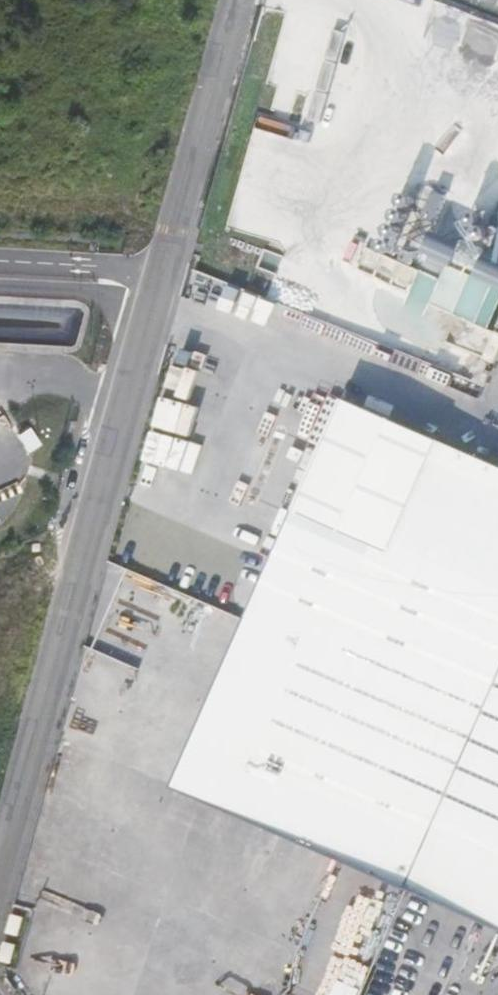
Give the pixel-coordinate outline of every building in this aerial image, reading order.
[(437,239),(389,219),(357,290),(405,310),(437,239)] [(275,407),(174,365),(145,435),(122,495),(222,538),(275,407)] [(299,429),(328,442),(346,398),(318,386),(299,429)] [(409,886),(497,680),(497,464),(346,398),(328,442),(322,453),(299,508),(238,646),(177,786),(212,801),(235,811),(409,886)] [(270,496),(299,508),(322,453),(294,441),(270,496)] [(409,886),(497,925),(497,680),(409,886)] [(231,819),(235,811),(212,801),(209,809),(231,819)] [(270,994),(318,994),(319,961),(272,959),(270,994)]
